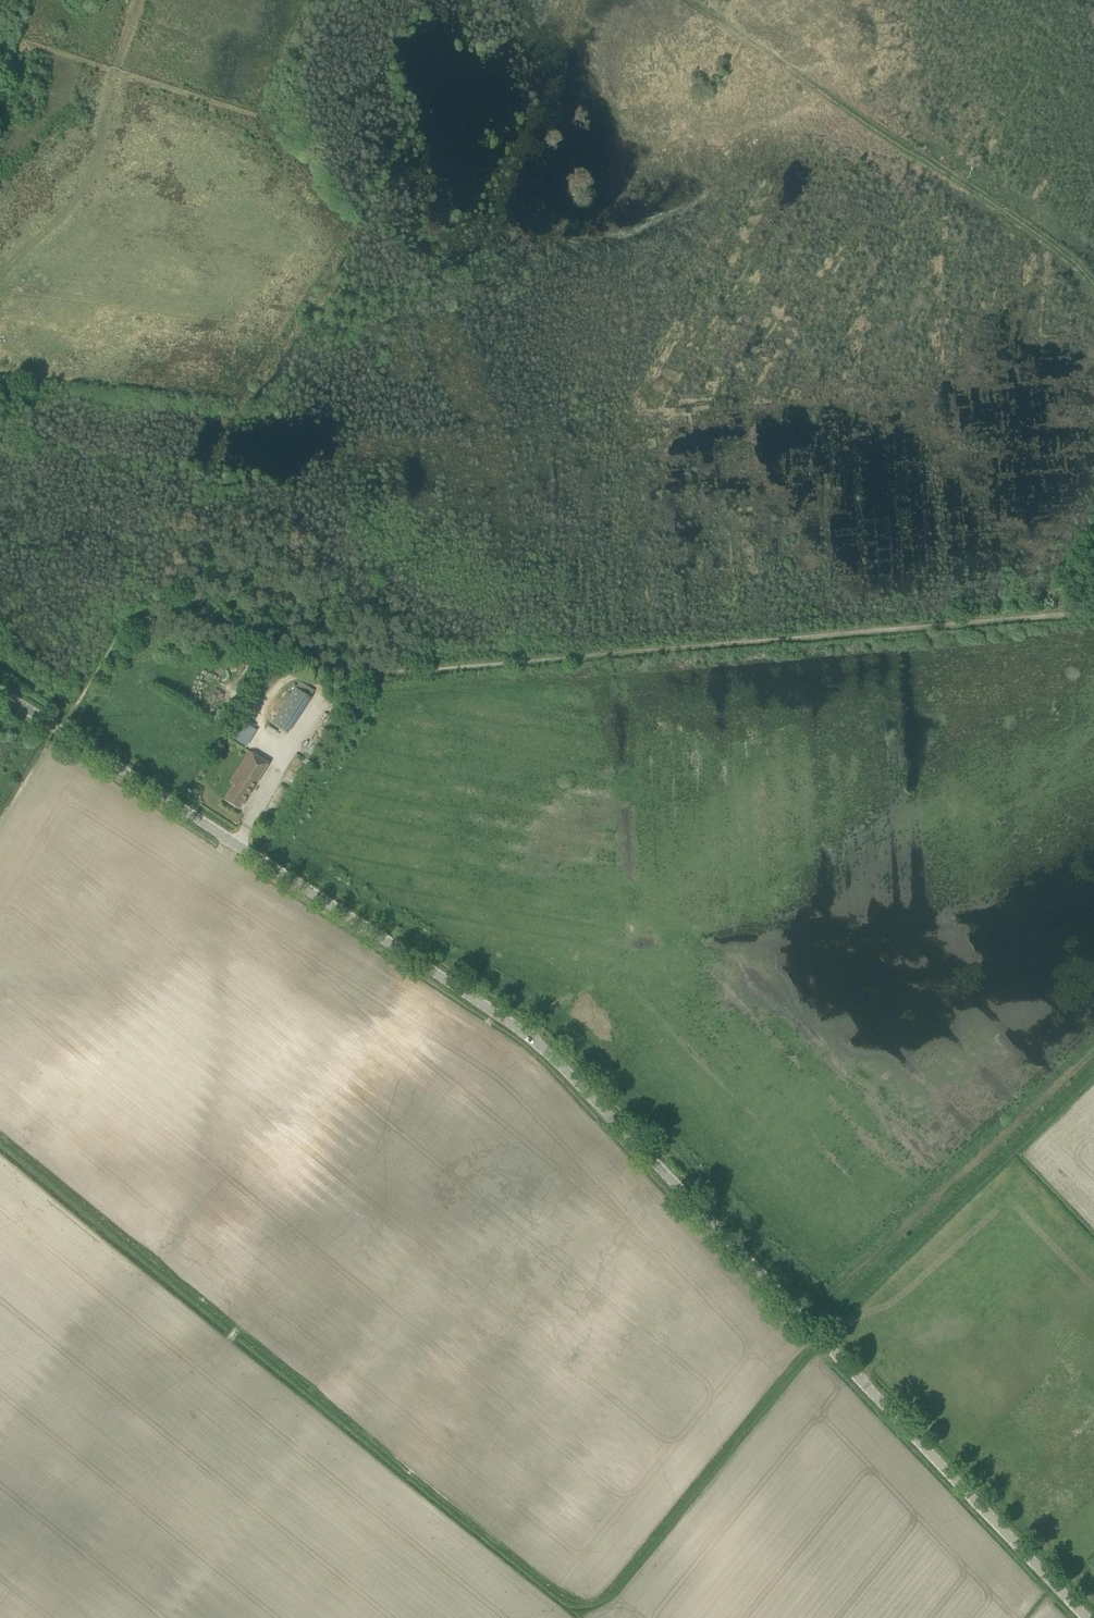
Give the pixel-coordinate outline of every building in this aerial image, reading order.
[(316,692),(299,681),(271,723),(288,734),(316,692)] [(234,785),(224,800),(239,809),(269,764),(250,752),(229,783),(234,785)]
